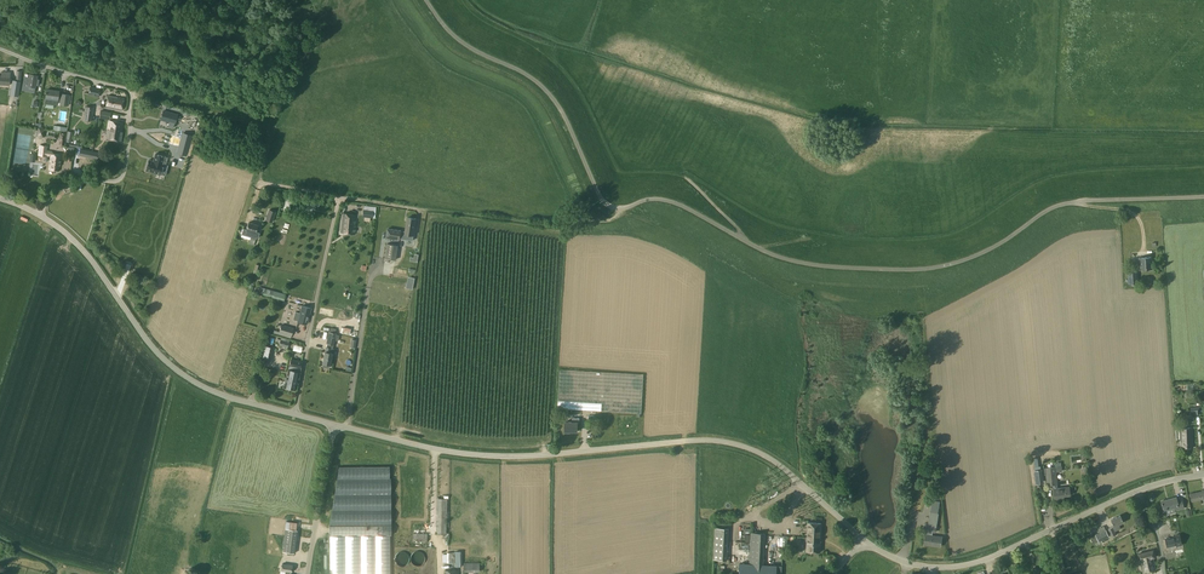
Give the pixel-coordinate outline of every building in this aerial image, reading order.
[(10,85),(10,72),(2,71),(1,76),(0,76),(0,84),(10,85)] [(30,74),(28,86),(35,87),(37,75),(30,74)] [(89,94),(94,95),(94,96),(98,97),(100,89),(90,87),(89,94)] [(47,89),(46,98),(54,100),(53,103),(57,104),(58,100),(61,101),(60,104),(68,106),(70,95),(62,94),(59,94),(59,91),(47,89)] [(106,107),(122,110),(124,99),(108,95),(106,107)] [(83,120),(92,121),(92,120),(93,120),(94,111),(93,111),(93,107),(85,106),(83,120)] [(111,112),(101,110),(99,117),(103,118),(103,117),(105,117),(104,118),(110,119),(111,112)] [(178,114),(163,110),(160,120),(169,122),(168,127),(173,128),(174,124),(175,124),(178,114)] [(109,121),(106,138),(121,141),(122,132),(123,123),(109,121)] [(143,124),(141,132),(149,133),(150,125),(143,124)] [(162,135),(163,128),(153,125),(151,133),(162,135)] [(184,133),(180,148),(188,150),(192,135),(184,133)] [(51,156),(49,169),(59,171),(62,155),(52,153),(52,151),(46,150),(46,146),(41,145),(39,155),(47,156),(47,155),(51,156)] [(119,156),(121,147),(114,146),(112,155),(119,156)] [(79,155),(97,159),(98,152),(81,149),(79,155)] [(148,160),(145,170),(160,174),(162,164),(161,164),(163,156),(155,154),(153,162),(148,160)] [(307,209),(308,203),(297,201),(296,207),(307,209)] [(373,211),(363,209),(362,217),(372,218),(373,211)] [(275,212),(269,210),(266,219),(272,222),(275,212)] [(343,213),(340,233),(354,234),(355,226),(354,226),(356,215),(343,213)] [(395,230),(394,238),(406,240),(407,234),(414,235),(416,219),(407,218),(405,231),(395,230)] [(249,222),(246,230),(251,231),(250,235),(251,236),(249,244),(254,245),(256,237),(254,236),(256,232),(258,225),(249,222)] [(397,245),(387,243),(385,258),(395,260),(397,245)] [(1139,258),(1140,269),(1152,269),(1151,257),(1139,258)] [(1137,271),(1128,272),(1128,284),(1138,283),(1137,271)] [(260,287),(258,294),(284,301),(286,294),(260,287)] [(311,308),(302,306),(300,313),(296,312),(293,319),(298,321),(298,322),(307,324),(311,308)] [(279,332),(282,333),(291,336),(294,328),(281,324),(279,332)] [(336,334),(336,333),(328,331),(326,344),(334,345),(335,341),(336,334)] [(279,345),(288,348),(289,342),(280,339),(279,345)] [(262,360),(269,362),(272,347),(265,346),(262,360)] [(325,352),(323,363),(330,364),(332,353),(330,353),(330,348),(326,347),(326,352),(325,352)] [(289,370),(285,387),(286,388),(289,389),(290,388),(295,389),(299,372),(300,368),(302,362),(291,359),(290,365),(289,370)] [(326,369),(326,370),(317,368),(315,377),(324,379),(323,383),(333,385),(334,384),(336,384),(337,379),(335,378),(336,371),(326,369)] [(624,373),(560,370),(558,408),(602,411),(641,413),(643,374),(624,373)] [(565,422),(565,432),(570,432),(570,431),(577,431),(577,423),(579,423),(579,418),(573,418),(573,422),(565,422)] [(1192,427),(1180,428),(1181,448),(1194,447),(1192,427)] [(390,535),(391,535),(391,478),(389,478),(389,466),(339,467),(329,525),(329,535),(330,573),(390,573),(390,535)] [(1053,489),(1055,499),(1063,498),(1063,496),(1070,495),(1069,487),(1058,488),(1055,467),(1045,468),(1047,486),(1054,485),(1055,488),(1053,489)] [(1033,469),(1034,484),(1042,483),(1041,468),(1033,469)] [(1191,502),(1203,499),(1203,489),(1201,490),(1201,491),(1190,493),(1191,502)] [(1161,501),(1164,510),(1174,508),(1175,510),(1184,508),(1182,500),(1177,502),(1176,497),(1161,501)] [(437,498),(436,534),(446,534),(448,499),(437,498)] [(1120,515),(1111,520),(1114,526),(1108,529),(1112,536),(1116,534),(1115,531),(1121,528),(1119,524),(1124,522),(1120,515)] [(806,551),(820,552),(822,523),(808,522),(806,551)] [(924,544),(940,546),(942,537),(932,535),(933,531),(935,532),(936,527),(928,526),(927,531),(928,531),(928,535),(925,535),(924,544)] [(286,528),(282,551),(294,553),(298,530),(286,528)] [(714,528),(713,559),(727,560),(728,528),(714,528)] [(1096,535),(1091,538),(1094,543),(1099,541),(1109,536),(1106,530),(1096,534),(1096,535)] [(428,534),(413,533),(413,541),(427,541),(428,534)] [(782,566),(776,566),(763,565),(765,533),(751,533),(749,564),(740,563),(739,573),(781,573),(782,566)] [(1182,545),(1179,534),(1175,535),(1175,537),(1165,539),(1167,547),(1177,545),(1177,546),(1182,545)] [(1155,568),(1153,558),(1154,557),(1153,550),(1138,554),(1140,561),(1141,560),(1145,559),(1145,561),(1147,561),(1148,565),(1150,564),(1151,568),(1155,568)] [(455,558),(451,558),(451,562),(455,562),(455,566),(462,566),(462,551),(455,551),(455,558)] [(415,552),(415,562),(424,562),(424,552),(415,552)] [(1145,559),(1141,560),(1143,572),(1156,569),(1155,568),(1151,568),(1150,564),(1148,565),(1147,561),(1145,561),(1145,559)] [(480,572),(480,562),(464,563),(464,572),(480,572)] [(281,570),(285,570),(285,573),(291,573),(291,571),(292,571),(293,565),(282,563),(281,570)] [(1046,564),(1039,566),(1041,573),(1048,573),(1046,564)]
